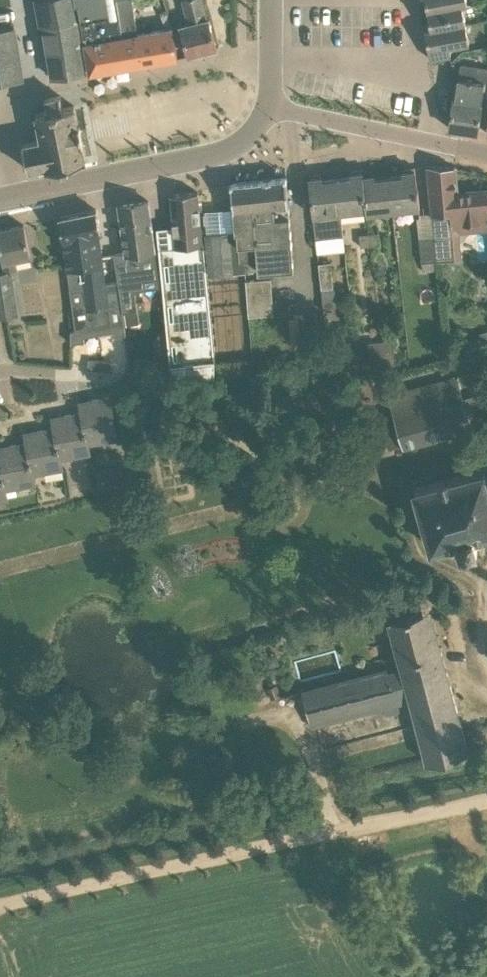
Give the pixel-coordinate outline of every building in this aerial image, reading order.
[(76,20),(70,0),(37,0),(41,26),(44,26),(48,49),(52,77),(86,71),(82,48),(78,20),(76,20)] [(76,6),(79,5),(90,72),(178,58),(173,29),(139,33),(134,0),(75,0),(76,6)] [(208,18),(203,0),(184,0),(189,23),(181,25),(182,32),(188,55),(217,48),(210,17),(208,18)] [(429,19),(464,13),(462,4),(467,3),(467,0),(425,0),(429,19)] [(464,13),(429,19),(429,22),(424,23),(431,58),(451,55),(449,46),(470,42),(464,13)] [(25,80),(16,27),(0,28),(0,81),(25,80)] [(484,81),(458,77),(455,97),(454,97),(450,122),(449,127),(477,131),(484,81)] [(84,107),(75,109),(75,105),(63,107),(61,95),(45,98),(47,110),(36,113),(42,139),(22,143),(28,169),(47,165),(48,168),(86,161),(85,156),(94,154),(84,107)] [(434,212),(434,215),(436,238),(438,260),(455,259),(453,227),(458,226),(486,223),(486,189),(455,193),(454,165),(428,164),(434,212)] [(418,188),(417,188),(415,169),(403,170),(403,174),(389,175),(393,210),(420,207),(418,188)] [(363,175),(363,171),(351,172),(351,176),(336,178),(343,235),(344,235),(342,211),(366,208),(363,175)] [(389,175),(381,176),(374,177),(374,173),(363,175),(366,208),(367,213),(393,210),(389,175)] [(343,235),(336,178),(322,179),(322,175),(310,177),(312,196),(311,196),(313,215),(314,215),(316,238),(343,235)] [(292,244),(290,222),(287,176),(230,182),(236,231),(206,233),(209,270),(246,268),(245,260),(258,259),(259,271),(294,269),(292,244)] [(216,356),(213,318),(210,318),(200,215),(198,191),(172,193),(175,230),(156,232),(158,249),(160,249),(170,361),(172,361),(172,375),(216,376),(216,375),(218,374),(217,360),(216,356)] [(149,200),(119,204),(126,252),(115,253),(119,283),(126,324),(141,322),(136,292),(135,280),(159,277),(155,250),(154,237),(149,200)] [(107,283),(99,231),(101,230),(97,209),(60,216),(68,268),(69,268),(77,332),(112,326),(125,325),(118,281),(107,283)] [(16,269),(14,258),(30,254),(29,247),(24,224),(0,229),(0,242),(6,271),(0,271),(0,317),(18,314),(12,270),(16,269)] [(369,232),(370,244),(380,243),(378,231),(369,232)] [(369,232),(359,233),(361,245),(370,244),(369,232)] [(436,260),(434,235),(420,237),(422,262),(423,262),(436,260)] [(438,270),(437,260),(436,260),(423,262),(423,271),(438,270)] [(331,261),(319,262),(321,288),(333,286),(331,261)] [(271,277),(258,279),(246,280),(249,316),(274,313),(271,277)] [(299,323),(276,324),(277,349),(301,348),(299,323)] [(352,327),(335,330),(337,344),(355,341),(352,327)] [(368,340),(370,351),(395,349),(393,337),(368,340)] [(127,344),(116,346),(119,367),(131,366),(127,344)] [(395,349),(370,351),(371,363),(396,360),(395,349)] [(254,357),(217,360),(218,374),(255,372),(254,357)] [(473,428),(464,393),(394,413),(396,422),(382,426),(389,450),(473,428)] [(110,396),(90,399),(80,401),(82,411),(88,442),(117,437),(110,396)] [(58,457),(89,451),(87,442),(88,442),(82,411),(52,417),(54,426),(52,427),(58,457)] [(60,467),(58,457),(52,427),(25,432),(27,442),(32,472),(60,467)] [(32,472),(27,442),(0,447),(0,460),(5,487),(34,482),(32,472)] [(123,463),(96,469),(100,487),(127,482),(123,463)] [(415,488),(432,547),(459,540),(462,552),(478,547),(475,536),(486,532),(486,478),(485,470),(415,488)] [(434,623),(427,625),(423,610),(389,619),(402,667),(389,671),(388,669),(301,692),(305,702),(311,725),(412,699),(427,761),(469,750),(434,623)] [(278,684),(268,688),(272,699),(282,695),(278,684)]
